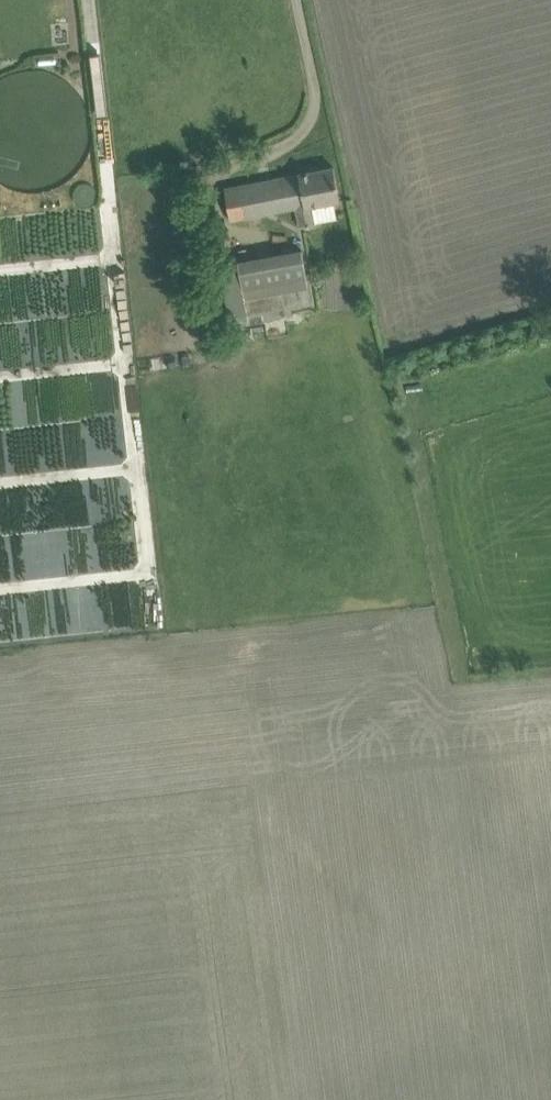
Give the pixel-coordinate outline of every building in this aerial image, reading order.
[(64,39),(81,37),(77,0),(60,0),(64,39)] [(51,151),(26,151),(26,133),(66,132),(65,103),(10,104),(11,140),(20,140),(20,154),(22,154),(23,168),(52,167),(51,151)] [(224,188),(228,209),(230,218),(296,206),(300,224),(314,222),(311,205),(340,199),(333,165),(298,172),(298,174),(224,188)] [(302,247),(237,260),(250,323),(292,315),(291,306),(313,301),(302,247)]
